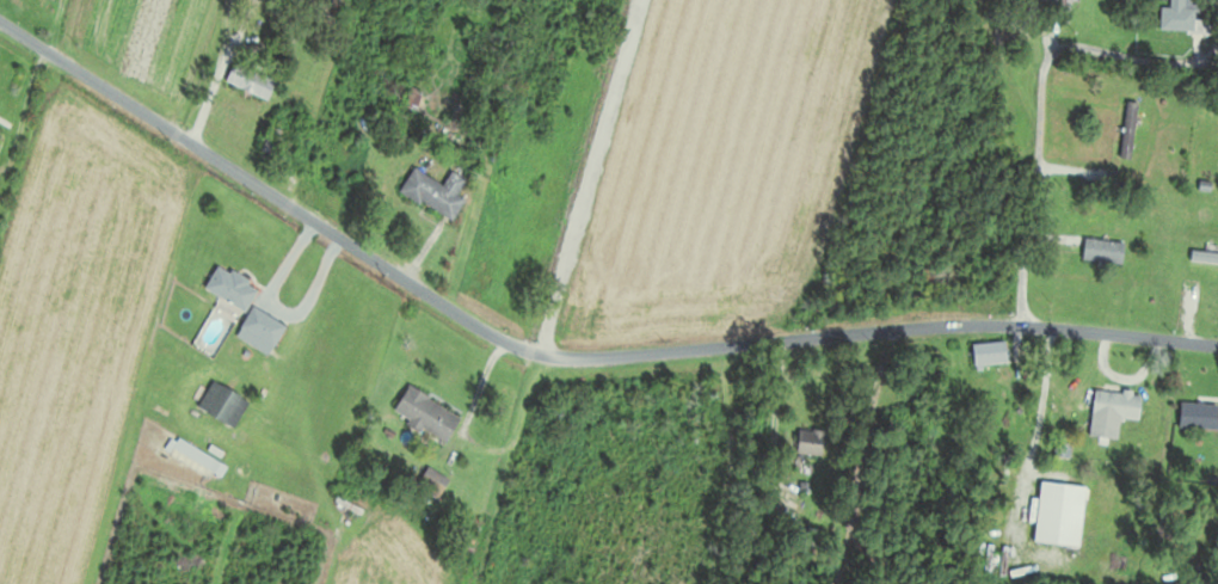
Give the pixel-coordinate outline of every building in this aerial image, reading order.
[(1056,25),(1067,25),(1067,0),(1056,0),(1056,25)] [(1156,9),(1155,32),(1199,35),(1199,24),(1189,23),(1190,0),(1164,0),(1164,10),(1156,9)] [(1133,108),(1123,106),(1114,163),(1125,165),(1133,108)] [(444,185),(415,168),(401,191),(453,222),(466,200),(458,195),(467,180),(452,172),(444,185)] [(1117,269),(1120,247),(1081,240),(1077,262),(1117,269)] [(1217,270),(1217,256),(1186,256),(1186,270),(1217,270)] [(220,265),(206,289),(248,312),(261,289),(220,265)] [(270,357),(288,328),(255,307),(237,336),(270,357)] [(968,368),(1002,364),(1000,343),(966,346),(968,368)] [(442,446),(457,418),(403,388),(388,416),(442,446)] [(1112,441),(1114,420),(1134,421),(1135,394),(1088,391),(1085,439),(1112,441)] [(1174,405),(1173,430),(1217,432),(1217,407),(1174,405)] [(819,457),(819,432),(793,432),(793,457),(819,457)] [(1028,544),(1074,548),(1080,488),(1034,484),(1028,544)]
